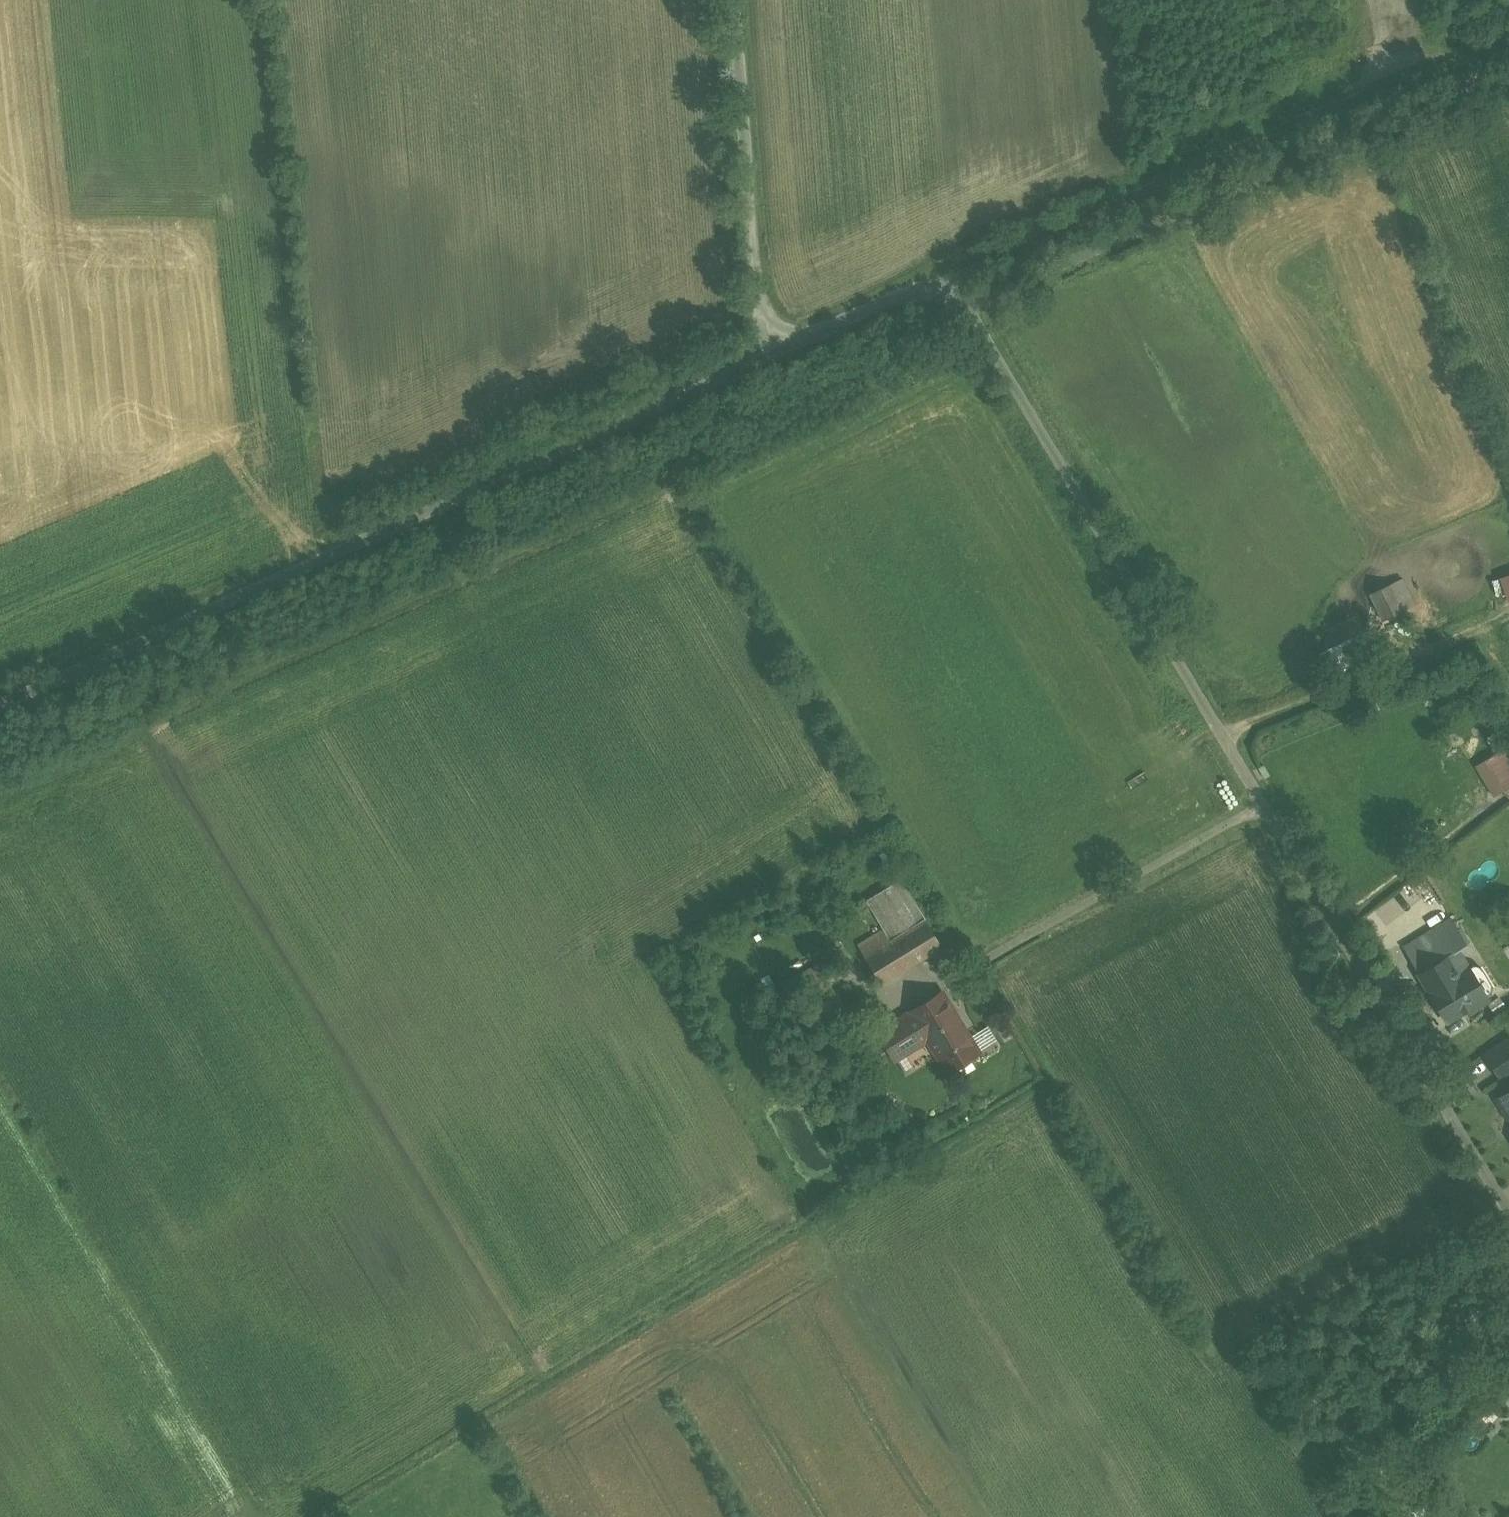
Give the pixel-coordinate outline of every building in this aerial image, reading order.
[(1403,577),(1369,594),(1382,621),(1416,605),(1403,577)] [(1329,673),(1379,650),(1361,611),(1311,634),(1329,673)] [(1475,765),(1494,797),(1504,792),(1508,799),(1508,745),(1475,765)] [(943,943),(902,877),(869,897),(887,926),(860,943),(883,980),(943,943)] [(1459,929),(1411,958),(1420,974),(1459,951),(1460,951),(1469,946),(1459,929)] [(1460,951),(1459,951),(1420,974),(1430,991),(1428,998),(1433,1006),(1440,1007),(1448,1021),(1471,1008),(1473,1010),(1489,1000),(1460,951)] [(823,961),(793,975),(801,993),(831,978),(823,961)] [(943,988),(880,1028),(898,1056),(930,1036),(949,1068),(981,1048),(943,988)] [(1485,1054),(1502,1079),(1508,1075),(1508,1039),(1485,1054)] [(1500,1097),(1501,1100),(1500,1103),(1507,1114),(1508,1114),(1508,1091),(1500,1097)]
